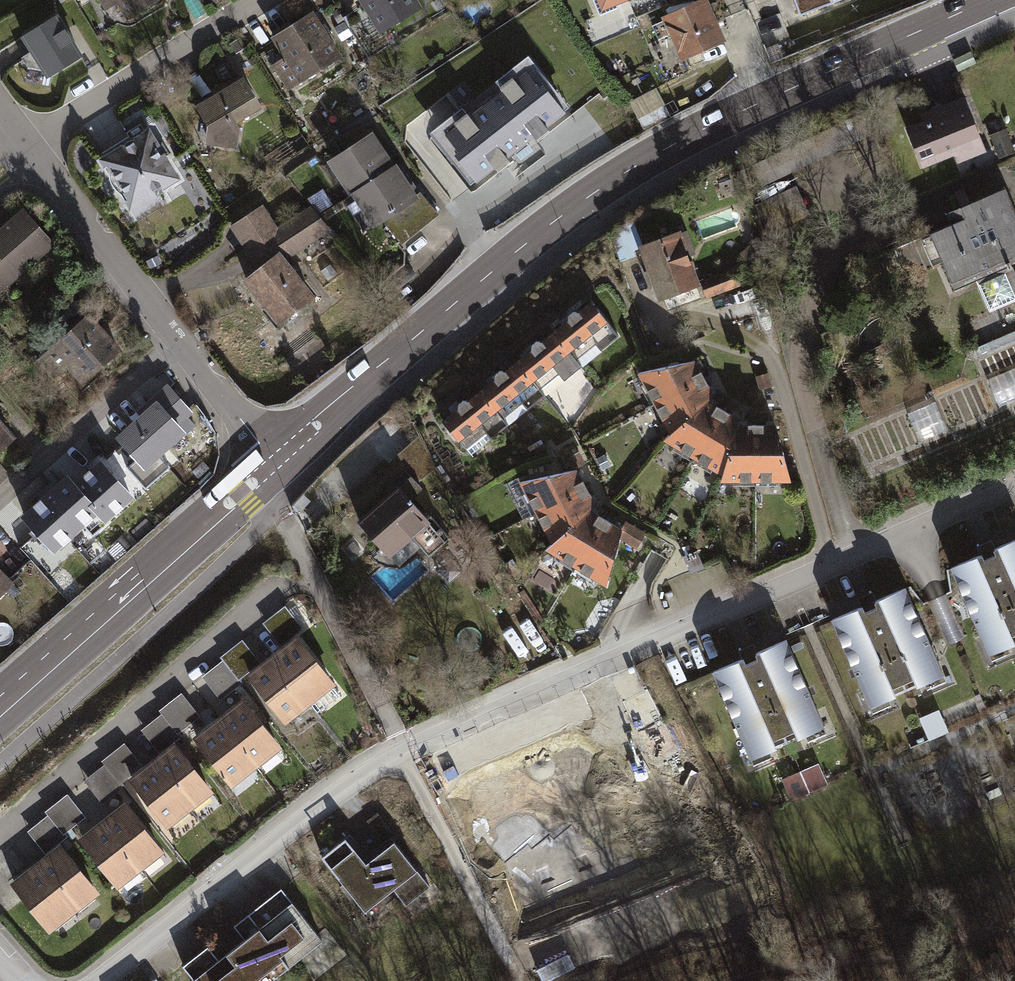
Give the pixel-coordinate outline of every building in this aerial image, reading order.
[(103,9),(112,3),(123,20),(155,0),(97,0),(103,9)] [(376,34),(419,7),(415,0),(355,0),(376,34)] [(603,13),(634,0),(598,0),(603,13)] [(664,17),(684,61),(727,41),(708,0),(702,0),(664,17)] [(803,14),(841,0),(797,0),(803,14)] [(280,56),(266,66),(282,91),(339,54),(324,33),(329,30),(316,11),(310,15),(307,10),(267,36),(280,56)] [(44,74),(78,53),(53,13),(15,37),(27,55),(30,52),(44,74)] [(570,112),(529,59),(498,84),(504,92),(470,118),(464,111),(431,136),(472,188),(570,112)] [(239,76),(189,105),(201,125),(200,143),(232,148),(235,120),(257,107),(239,76)] [(983,151),(962,96),(902,119),(920,167),(952,154),(956,162),(983,151)] [(144,127),(93,159),(134,222),(159,206),(152,194),(177,178),(144,127)] [(367,131),(321,161),(344,196),(347,194),(369,228),(379,220),(398,244),(438,213),(417,190),(411,194),(392,163),(390,164),(367,131)] [(1001,188),(955,208),(959,218),(925,232),(947,285),(972,275),(999,263),(1014,256),(1014,221),(1001,188)] [(767,225),(807,217),(803,195),(762,204),(767,225)] [(272,325),(311,296),(281,260),(327,231),(307,205),(275,226),(259,204),(226,225),(253,266),(236,279),(272,325)] [(56,249),(23,209),(0,229),(0,296),(56,249)] [(679,232),(640,247),(660,301),(701,285),(699,280),(686,246),(689,245),(684,232),(680,234),(679,232)] [(999,263),(972,275),(988,311),(1014,300),(1007,283),(999,263)] [(701,285),(706,298),(739,285),(732,267),(699,280),(701,285)] [(600,352),(618,338),(591,303),(567,322),(535,348),(474,396),(456,411),(441,422),(467,454),(487,437),(490,441),(509,427),(503,420),(523,404),(528,411),(545,398),(540,392),(558,378),(564,385),(586,367),(580,360),(596,347),(600,352)] [(52,384),(67,370),(83,387),(122,350),(88,314),(34,365),(52,384)] [(695,368),(691,361),(633,373),(665,434),(658,440),(717,476),(715,483),(788,482),(772,425),(763,425),(742,425),(733,425),(737,420),(729,415),(712,405),(704,401),(711,396),(706,387),(695,368)] [(767,372),(755,375),(758,390),(770,387),(767,372)] [(142,418),(118,439),(138,462),(130,468),(148,488),(170,468),(161,459),(188,435),(180,426),(193,415),(168,387),(138,414),(142,418)] [(17,440),(0,422),(0,455),(17,440)] [(566,456),(573,469),(583,464),(576,451),(566,456)] [(87,528),(94,537),(137,498),(102,459),(76,483),(68,474),(21,517),(56,556),(87,528)] [(573,469),(516,483),(549,544),(542,550),(603,588),(617,537),(619,528),(608,522),(595,516),(587,511),(594,505),(588,495),(577,476),(573,469)] [(442,542),(393,487),(348,527),(381,564),(409,539),(425,557),(442,542)] [(623,521),(619,528),(617,537),(636,548),(645,532),(623,521)] [(987,650),(1014,638),(1014,533),(948,563),(987,650)] [(16,584),(0,566),(0,598),(16,584)] [(829,614),(868,701),(940,669),(902,582),(829,614)] [(281,646),(304,628),(286,605),(263,624),(281,646)] [(288,724),(336,686),(295,635),(282,645),(264,660),(261,663),(247,674),(288,724)] [(710,668),(748,755),(821,723),(782,636),(710,668)] [(223,656),(226,661),(240,679),(247,674),(261,663),(244,640),(223,656)] [(223,699),(243,683),(240,679),(226,661),(205,677),(223,699)] [(679,813),(707,799),(651,690),(623,705),(679,813)] [(161,710),(163,713),(179,733),(200,717),(182,694),(161,710)] [(209,729),(195,740),(232,787),(280,749),(243,702),(229,713),(209,729)] [(182,738),(179,733),(163,713),(143,729),(162,754),(182,738)] [(107,766),(121,785),(143,768),(126,745),(104,761),(107,766)] [(146,770),(132,781),(168,827),(211,794),(176,748),(164,757),(146,770)] [(823,764),(785,779),(793,799),(831,785),(823,764)] [(589,836),(621,818),(591,765),(560,783),(567,796),(522,830),(545,863),(586,833),(589,836)] [(121,785),(107,766),(86,782),(103,804),(124,788),(121,785)] [(50,817),(64,835),(87,819),(69,795),(47,812),(50,817)] [(96,828),(80,840),(116,887),(161,852),(126,806),(111,816),(96,828)] [(64,835),(50,817),(29,832),(46,855),(67,839),(64,835)] [(350,834),(326,853),(369,908),(394,889),(405,904),(429,885),(391,835),(366,855),(350,834)] [(27,874),(13,886),(50,932),(99,892),(62,846),(47,858),(27,874)] [(237,923),(247,937),(220,958),(209,944),(183,964),(195,980),(265,980),(323,937),(285,887),(237,923)]
